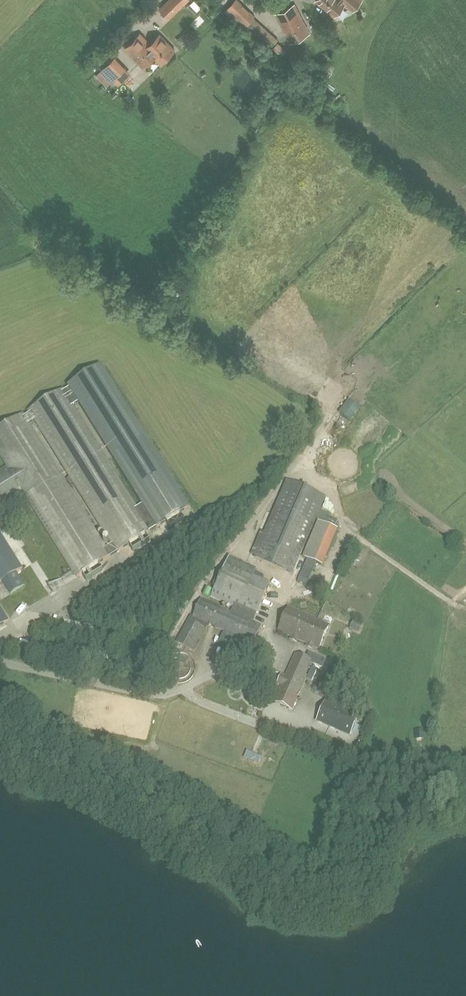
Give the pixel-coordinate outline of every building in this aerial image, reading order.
[(159,8),(169,19),(189,0),(167,0),(159,8)] [(246,26),(270,48),(278,40),(254,17),(255,16),(238,0),(235,0),(224,11),(243,29),(246,26)] [(334,16),(344,3),(353,10),(361,0),(316,0),(315,0),(334,16)] [(291,43),(309,33),(294,4),(276,14),(291,43)] [(182,36),(188,43),(193,38),(188,31),(182,36)] [(161,63),(175,50),(160,34),(150,44),(140,33),(124,48),(143,68),(155,57),(161,63)] [(113,59),(103,68),(119,84),(129,74),(113,59)] [(29,411),(30,413),(23,417),(22,415),(0,429),(0,455),(8,467),(0,472),(0,500),(4,506),(24,493),(78,576),(189,507),(100,366),(68,386),(69,388),(63,392),(62,390),(29,411)] [(332,433),(321,446),(330,454),(341,441),(332,433)] [(325,454),(317,460),(321,465),(329,459),(325,454)] [(286,481),(275,507),(254,557),(292,574),(314,523),(325,497),(286,481)] [(313,569),(316,562),(323,565),(338,529),(318,520),(302,557),(307,558),(304,565),(313,569)] [(17,572),(23,567),(0,532),(0,582),(2,581),(10,594),(25,585),(17,572)] [(211,597),(241,611),(255,617),(270,584),(262,580),(264,577),(255,573),(257,569),(229,557),(211,597)] [(305,567),(303,570),(298,583),(307,587),(312,573),(313,571),(305,567)] [(193,617),(190,615),(176,642),(194,652),(209,624),(254,644),(262,626),(201,600),(193,617)] [(8,620),(0,607),(0,625),(8,620)] [(298,640),(310,616),(288,607),(278,630),(298,640)] [(330,625),(310,616),(298,640),(319,649),(330,625)] [(358,634),(362,625),(362,624),(353,620),(349,630),(358,634)] [(306,659),(295,654),(279,689),(281,690),(278,697),(276,696),(274,702),(292,710),(307,676),(305,675),(308,669),(310,669),(313,662),(322,666),(325,660),(309,653),(306,659)] [(317,721),(350,735),(358,717),(325,702),(317,721)] [(262,764),(265,757),(251,751),(248,758),(262,764)]
